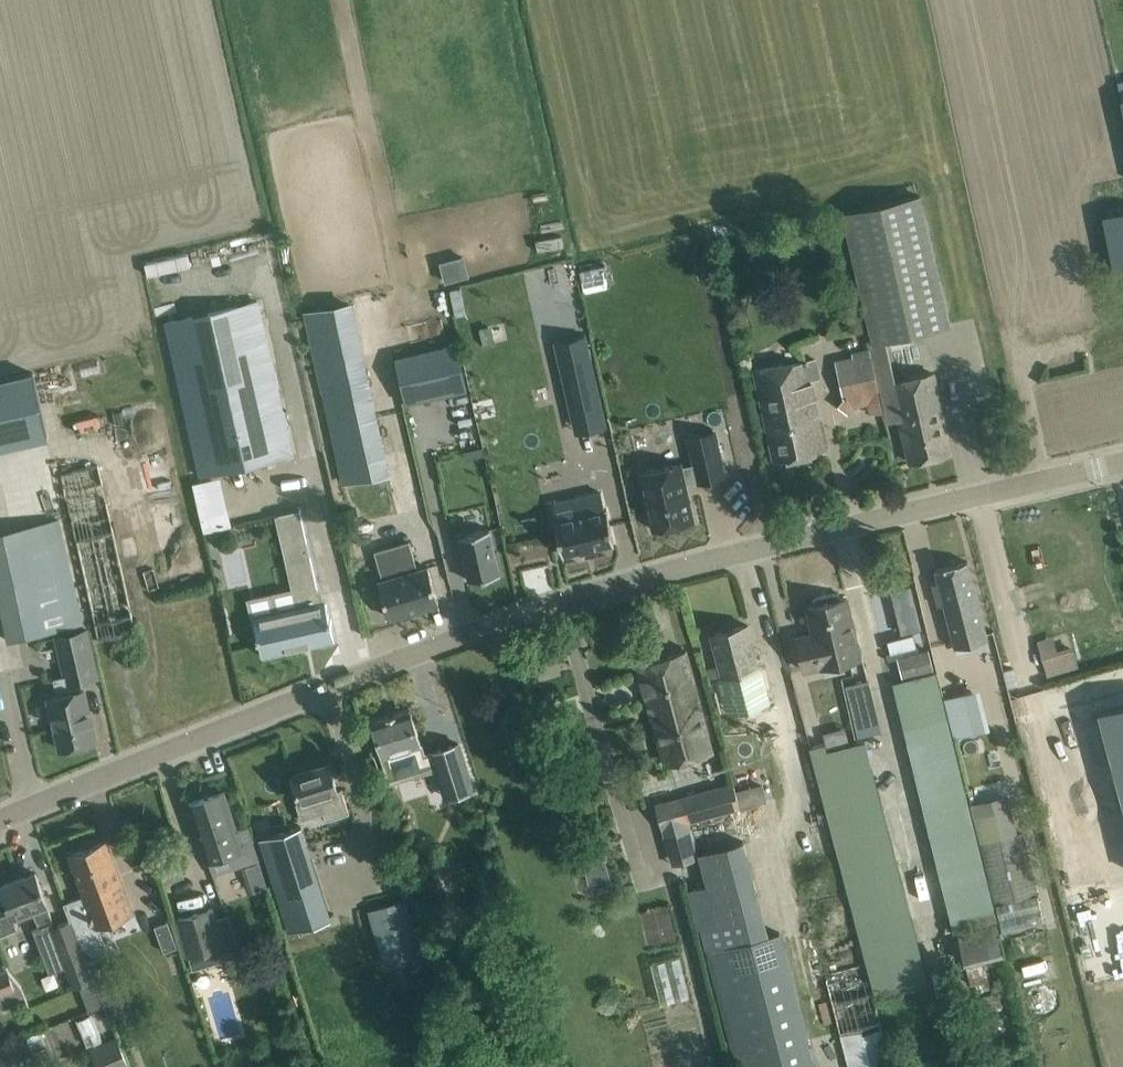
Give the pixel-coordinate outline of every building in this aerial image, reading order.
[(872,343),(951,324),(921,192),(841,211),(872,343)] [(540,210),(546,239),(566,235),(561,206),(540,210)] [(1103,214),(1114,268),(1122,267),(1122,210),(1103,214)] [(188,253),(145,263),(148,275),(191,266),(188,253)] [(292,455),(288,433),(257,302),(166,323),(196,454),(200,475),(292,455)] [(457,342),(395,355),(406,402),(467,388),(457,342)] [(952,452),(947,430),(935,375),(899,382),(891,342),(871,346),(883,399),(888,421),(899,418),(910,462),(952,452)] [(868,403),(870,415),(881,412),(867,347),(850,350),(851,356),(833,359),(842,398),(836,406),(846,414),(853,407),(868,403)] [(614,429),(597,356),(567,362),(574,393),(579,392),(583,411),(578,412),(584,436),(614,429)] [(816,357),(753,369),(770,440),(774,461),(826,451),(821,429),(809,380),(819,378),(816,357)] [(48,436),(33,371),(31,372),(0,379),(0,446),(48,436)] [(375,417),(331,427),(343,482),(359,478),(355,462),(384,456),(375,417)] [(681,463),(641,472),(653,529),(694,520),(685,483),(699,480),(699,482),(724,476),(714,431),(689,437),(695,463),(681,466),(681,463)] [(135,630),(130,608),(100,464),(63,472),(94,617),(99,638),(135,630)] [(557,520),(555,520),(563,555),(614,543),(607,508),(605,509),(604,504),(601,492),(575,498),(579,515),(568,517),(557,520)] [(227,506),(199,512),(203,532),(231,526),(227,506)] [(61,519),(60,507),(21,509),(22,521),(61,519)] [(300,509),(279,514),(279,515),(281,526),(285,544),(305,539),(306,539),(300,509)] [(337,513),(340,524),(358,520),(355,509),(337,513)] [(0,532),(0,600),(9,640),(83,624),(60,519),(0,532)] [(474,532),(457,536),(459,548),(463,547),(464,552),(464,553),(464,554),(470,580),(500,574),(495,552),(490,528),(474,532)] [(391,618),(440,604),(429,568),(419,571),(411,542),(376,552),(384,581),(380,582),(391,618)] [(300,606),(255,617),(257,628),(257,629),(258,634),(257,635),(258,639),(259,639),(264,657),(335,641),(331,623),(332,622),(331,618),(330,618),(325,600),(319,602),(319,599),(320,599),(311,559),(309,560),(290,564),(294,582),(300,606)] [(987,641),(973,582),(968,561),(936,569),(939,582),(934,584),(939,607),(945,606),(955,649),(987,641)] [(921,629),(910,587),(890,592),(901,634),(921,629)] [(845,641),(850,660),(861,658),(846,597),(840,599),(839,593),(834,592),(816,597),(812,600),(814,605),(808,607),(812,624),(829,620),(834,644),(845,641)] [(829,620),(812,624),(814,634),(797,638),(804,670),(822,666),(822,667),(850,660),(845,641),(834,644),(829,620)] [(719,665),(706,668),(711,690),(717,710),(767,697),(754,646),(748,625),(711,634),(719,665)] [(96,741),(84,690),(81,690),(79,681),(98,677),(86,630),(58,636),(67,675),(54,678),(58,696),(49,698),(51,702),(47,703),(51,717),(54,717),(61,749),(96,741)] [(887,640),(890,652),(916,645),(912,633),(887,640)] [(1073,646),(1040,655),(1044,672),(1078,663),(1073,646)] [(929,648),(897,657),(902,678),(935,670),(929,648)] [(714,754),(691,673),(685,652),(638,666),(644,687),(667,767),(714,754)] [(902,678),(894,680),(906,728),(927,811),(932,842),(954,932),(957,931),(998,920),(974,824),(952,738),(942,699),(935,670),(902,678)] [(858,737),(879,732),(867,680),(846,685),(858,737)] [(1103,710),(1122,784),(1122,704),(1103,710)] [(430,776),(417,730),(410,709),(372,721),(379,742),(383,756),(405,749),(415,780),(430,776)] [(826,743),(810,747),(818,781),(865,965),(874,999),(929,985),(865,741),(828,750),(826,743)] [(302,819),(324,813),(326,821),(350,813),(342,789),(338,790),(329,763),(292,775),(301,802),(297,804),(302,819)] [(722,786),(681,797),(687,822),(741,807),(734,783),(722,786)] [(237,829),(231,812),(224,791),(188,803),(195,824),(207,863),(209,862),(213,874),(259,859),(248,826),(237,829)] [(288,932),(329,918),(332,917),(302,823),(257,838),(288,932)] [(1018,832),(982,842),(998,903),(1038,892),(1022,831),(1018,832)] [(601,833),(573,840),(579,865),(583,864),(588,883),(610,878),(605,859),(608,859),(601,833)] [(64,902),(71,922),(81,947),(86,961),(108,952),(98,925),(133,911),(115,861),(107,840),(70,854),(78,875),(85,895),(64,902)] [(697,854),(717,924),(700,929),(738,1066),(808,1066),(814,1065),(778,934),(770,936),(744,841),(697,854)] [(693,845),(676,850),(680,863),(697,858),(693,845)] [(81,947),(71,922),(56,928),(53,921),(54,921),(43,893),(36,872),(2,885),(2,886),(0,887),(0,930),(2,936),(20,929),(15,918),(32,911),(39,928),(34,930),(52,975),(67,969),(75,987),(94,980),(86,961),(81,947)] [(404,897),(367,909),(382,960),(419,948),(404,897)] [(241,956),(231,924),(219,927),(214,908),(178,918),(192,970),(241,956)] [(168,921),(155,926),(164,952),(177,947),(168,921)] [(965,961),(1003,951),(997,926),(959,936),(965,961)] [(662,1001),(692,993),(682,953),(652,961),(662,1001)] [(1,1003),(5,1005),(25,997),(20,985),(8,972),(0,975),(0,1005),(1,1003)] [(110,994),(102,998),(109,1017),(118,1014),(110,994)] [(881,1024),(839,1034),(848,1066),(893,1066),(881,1024)] [(11,1059),(48,1044),(42,1030),(0,1047),(0,1066),(14,1066),(11,1059)] [(130,1066),(119,1040),(95,1050),(102,1066),(130,1066)]
